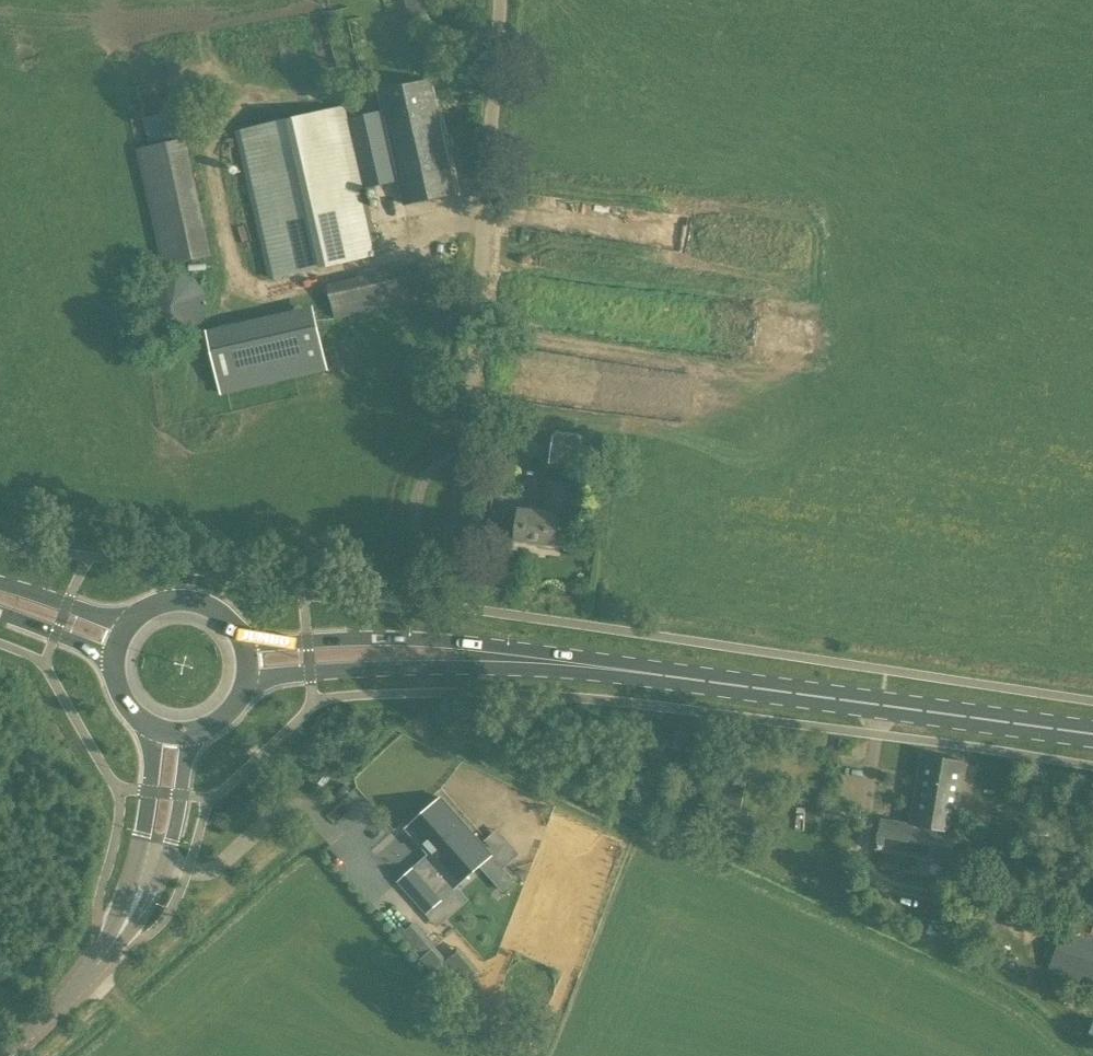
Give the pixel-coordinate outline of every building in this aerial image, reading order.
[(419,0),(406,0),(409,18),(421,16),(419,0)] [(383,111),(399,180),(405,204),(456,192),(431,79),(379,91),(383,111)] [(235,131),(269,278),(379,253),(374,230),(373,230),(368,204),(364,188),(399,180),(383,111),(347,119),(344,105),(235,131)] [(163,267),(212,256),(186,137),(137,149),(163,267)] [(335,319),(426,298),(418,263),(327,284),(335,319)] [(327,369),(315,320),(210,345),(221,393),(327,369)] [(582,440),(554,436),(550,468),(577,472),(582,440)] [(555,545),(559,520),(572,522),(576,483),(547,479),(543,513),(520,510),(516,539),(555,545)] [(950,863),(967,764),(922,756),(910,826),(885,821),(880,851),(950,863)] [(399,883),(427,914),(492,855),(441,798),(406,829),(429,855),(399,883)] [(1064,930),(1048,969),(1092,987),(1092,942),(1064,930)]
